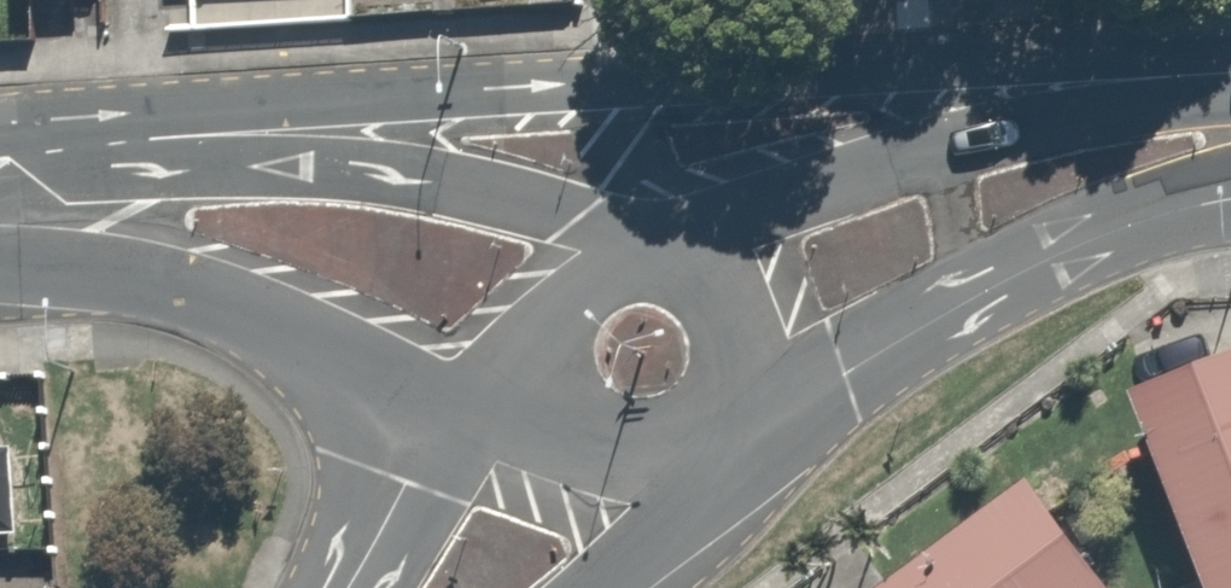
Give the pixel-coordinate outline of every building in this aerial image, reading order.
[(28,20),(104,20),(104,0),(28,0),(28,20)] [(1214,587),(1230,587),(1230,351),(1136,387),(1214,587)] [(0,470),(0,587),(32,587),(31,469),(0,470)] [(888,587),(1115,587),(1036,480),(888,587)]
